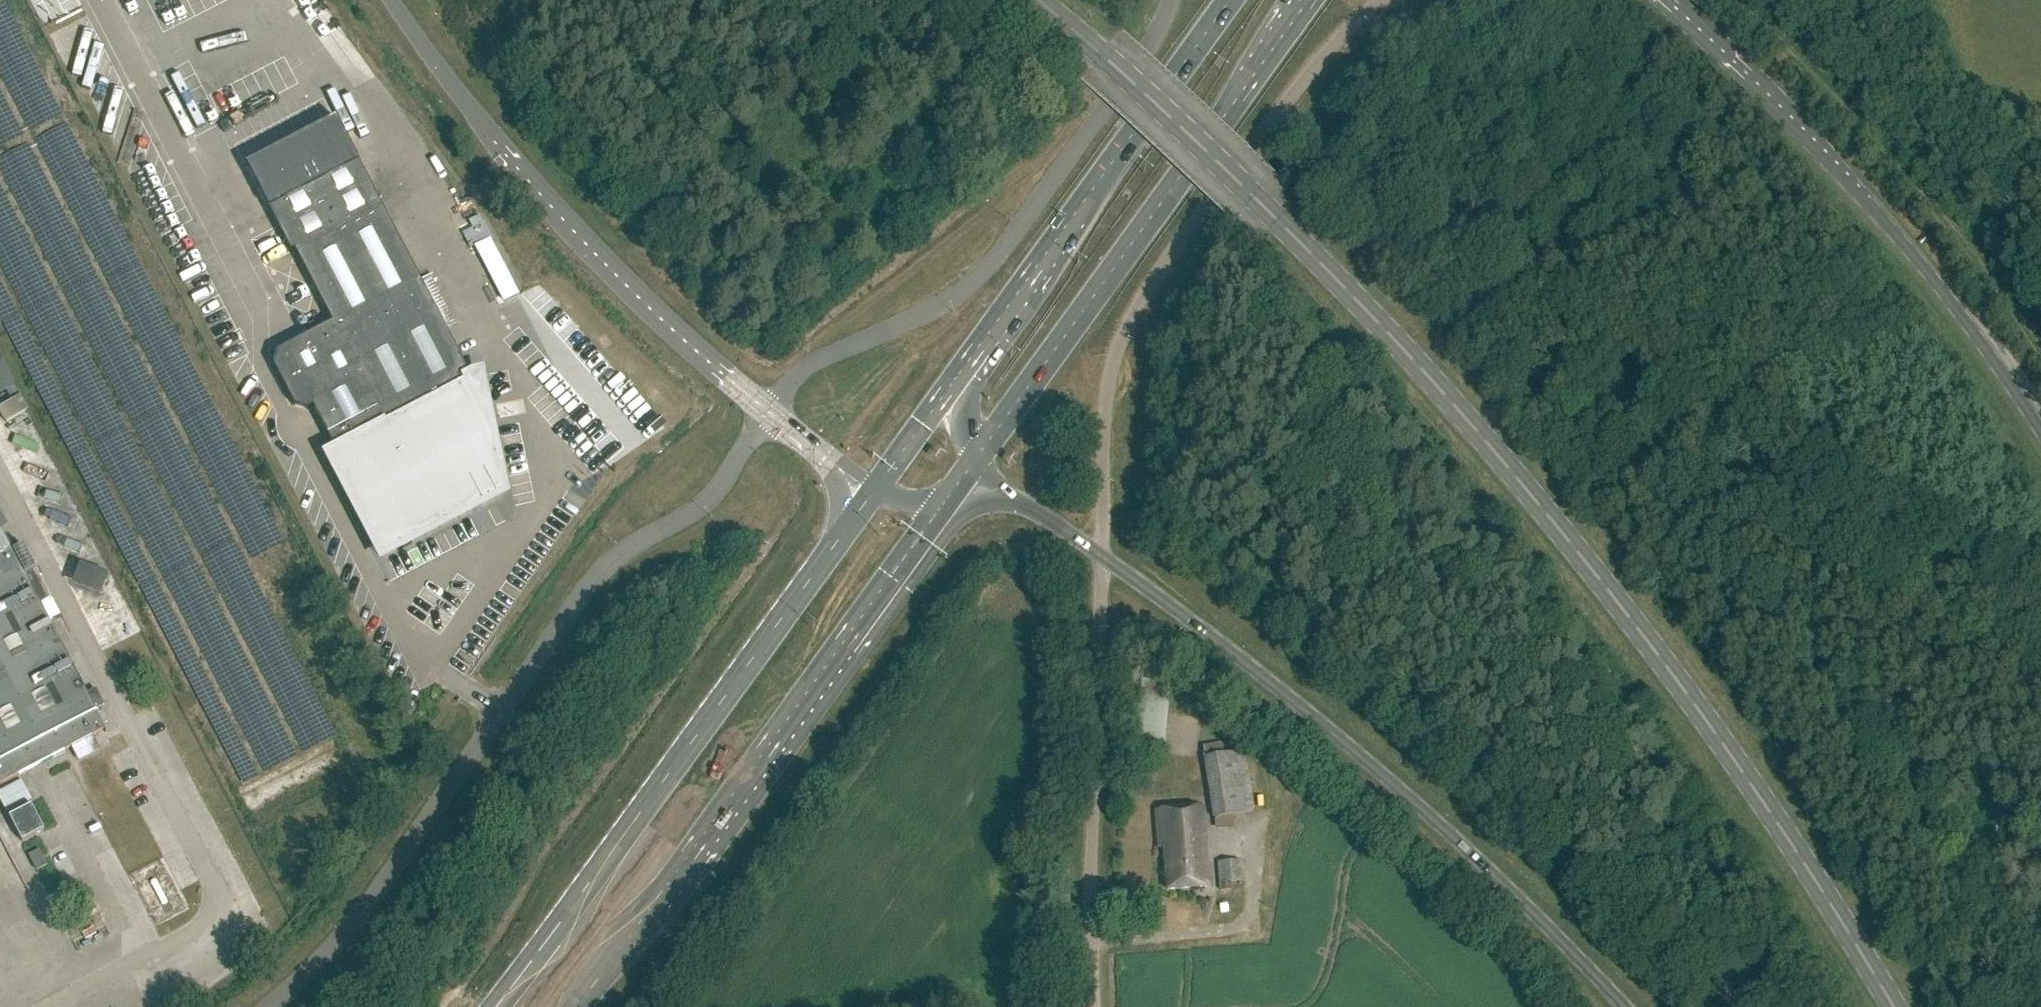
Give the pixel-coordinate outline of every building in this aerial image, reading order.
[(422,284),(358,161),(268,208),(291,251),(294,250),(333,323),(277,352),(273,365),(295,406),(307,410),(313,407),(337,453),(330,456),(345,485),(341,488),(347,501),(352,498),(382,556),(503,493),(479,378),(470,378),(467,372),(441,321),(450,316),(431,279),(422,284)] [(1255,213),(1261,206),(1243,192),(1238,199),(1255,213)] [(746,318),(755,312),(744,296),(735,302),(746,318)] [(25,422),(25,406),(0,406),(0,422),(25,422)] [(104,729),(94,711),(95,711),(49,623),(12,552),(0,529),(0,784),(104,729)] [(24,546),(12,552),(49,623),(61,617),(24,546)] [(72,557),(65,578),(93,588),(100,568),(72,557)] [(1157,738),(1163,682),(1136,679),(1131,736),(1157,738)] [(1203,758),(1213,819),(1255,812),(1245,751),(1224,754),(1222,742),(1203,745),(1204,757),(1203,758)] [(43,831),(30,806),(8,818),(21,843),(43,831)] [(1205,807),(1158,810),(1160,847),(1167,847),(1170,889),(1210,887),(1205,807)] [(46,866),(39,852),(29,857),(36,871),(46,866)] [(1240,860),(1218,862),(1220,891),(1232,890),(1231,882),(1242,881),(1240,860)]
